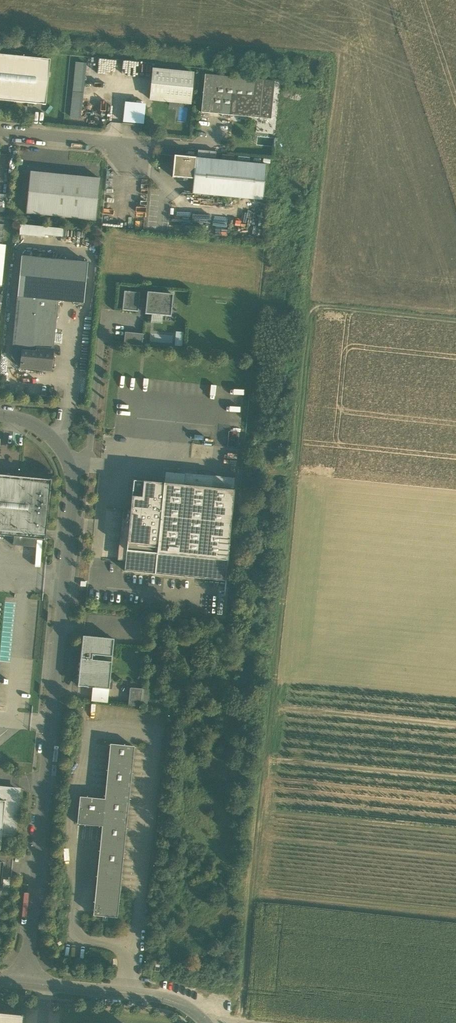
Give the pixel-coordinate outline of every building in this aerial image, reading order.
[(46,105),(50,60),(0,55),(0,100),(46,105)] [(97,68),(97,69),(113,69),(114,59),(89,58),(89,68),(97,68)] [(85,63),(75,62),(70,117),(80,117),(85,63)] [(150,100),(190,104),(193,74),(153,70),(150,100)] [(231,115),(271,119),(274,82),(205,75),(201,112),(231,115)] [(125,106),(123,122),(143,124),(145,108),(125,106)] [(21,152),(19,169),(28,170),(30,153),(21,152)] [(172,177),(193,180),(195,158),(174,156),(172,177)] [(195,158),(193,180),(192,194),(262,201),(266,165),(195,158)] [(26,214),(96,221),(100,179),(30,172),(26,214)] [(19,236),(45,238),(45,236),(62,238),(63,230),(20,225),(19,236)] [(21,257),(17,297),(57,301),(83,304),(87,263),(21,257)] [(138,308),(139,305),(139,299),(140,293),(124,291),(122,310),(138,312),(138,308)] [(147,292),(146,300),(146,306),(145,309),(145,314),(151,315),(163,316),(171,317),(173,295),(147,292)] [(53,351),(57,301),(17,297),(11,357),(20,368),(21,368),(23,348),(53,351)] [(163,316),(151,315),(150,323),(162,324),(163,316)] [(174,344),(181,345),(182,331),(174,331),(174,344)] [(124,344),(142,346),(143,334),(125,332),(124,344)] [(21,368),(51,371),(53,351),(23,348),(21,368)] [(181,486),(211,489),(212,476),(182,473),(181,486)] [(45,540),(51,480),(0,475),(0,535),(45,540)] [(235,478),(212,476),(211,489),(234,491),(235,478)] [(227,561),(234,491),(211,489),(181,486),(133,481),(130,511),(126,551),(227,561)] [(117,560),(122,561),(127,510),(122,510),(117,560)] [(225,581),(227,561),(126,551),(130,511),(127,510),(122,561),(125,561),(124,571),(225,581)] [(80,659),(111,662),(114,639),(83,636),(80,659)] [(93,688),(109,689),(111,662),(80,659),(78,686),(93,688)] [(109,689),(93,688),(91,701),(107,703),(109,689)] [(128,705),(140,706),(142,689),(131,688),(130,689),(128,705)] [(93,916),(117,918),(134,747),(110,745),(105,800),(80,797),(77,824),(102,827),(93,916)] [(4,801),(1,834),(14,835),(18,790),(0,788),(0,801),(4,801)] [(23,1016),(0,1013),(0,1022),(22,1022),(23,1016)]
